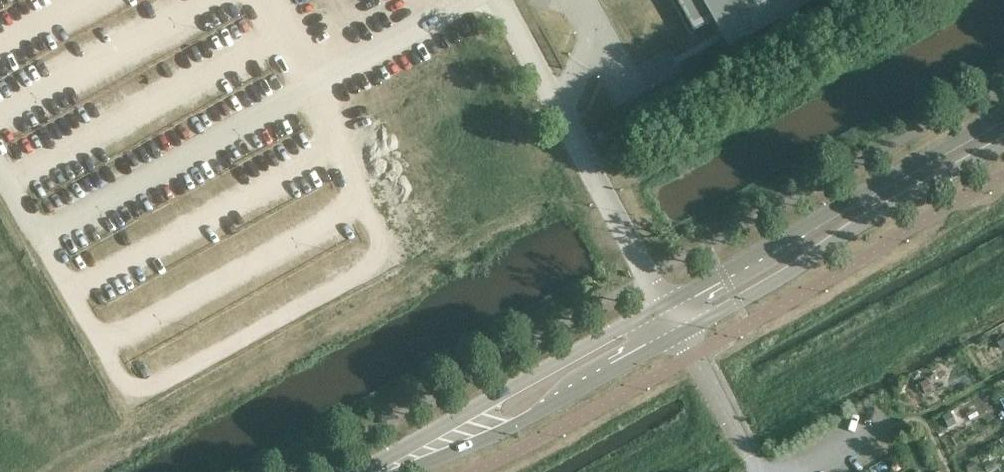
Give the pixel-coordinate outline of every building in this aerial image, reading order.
[(694,31),(712,21),(716,18),(730,43),(808,0),(677,0),(694,31)]
